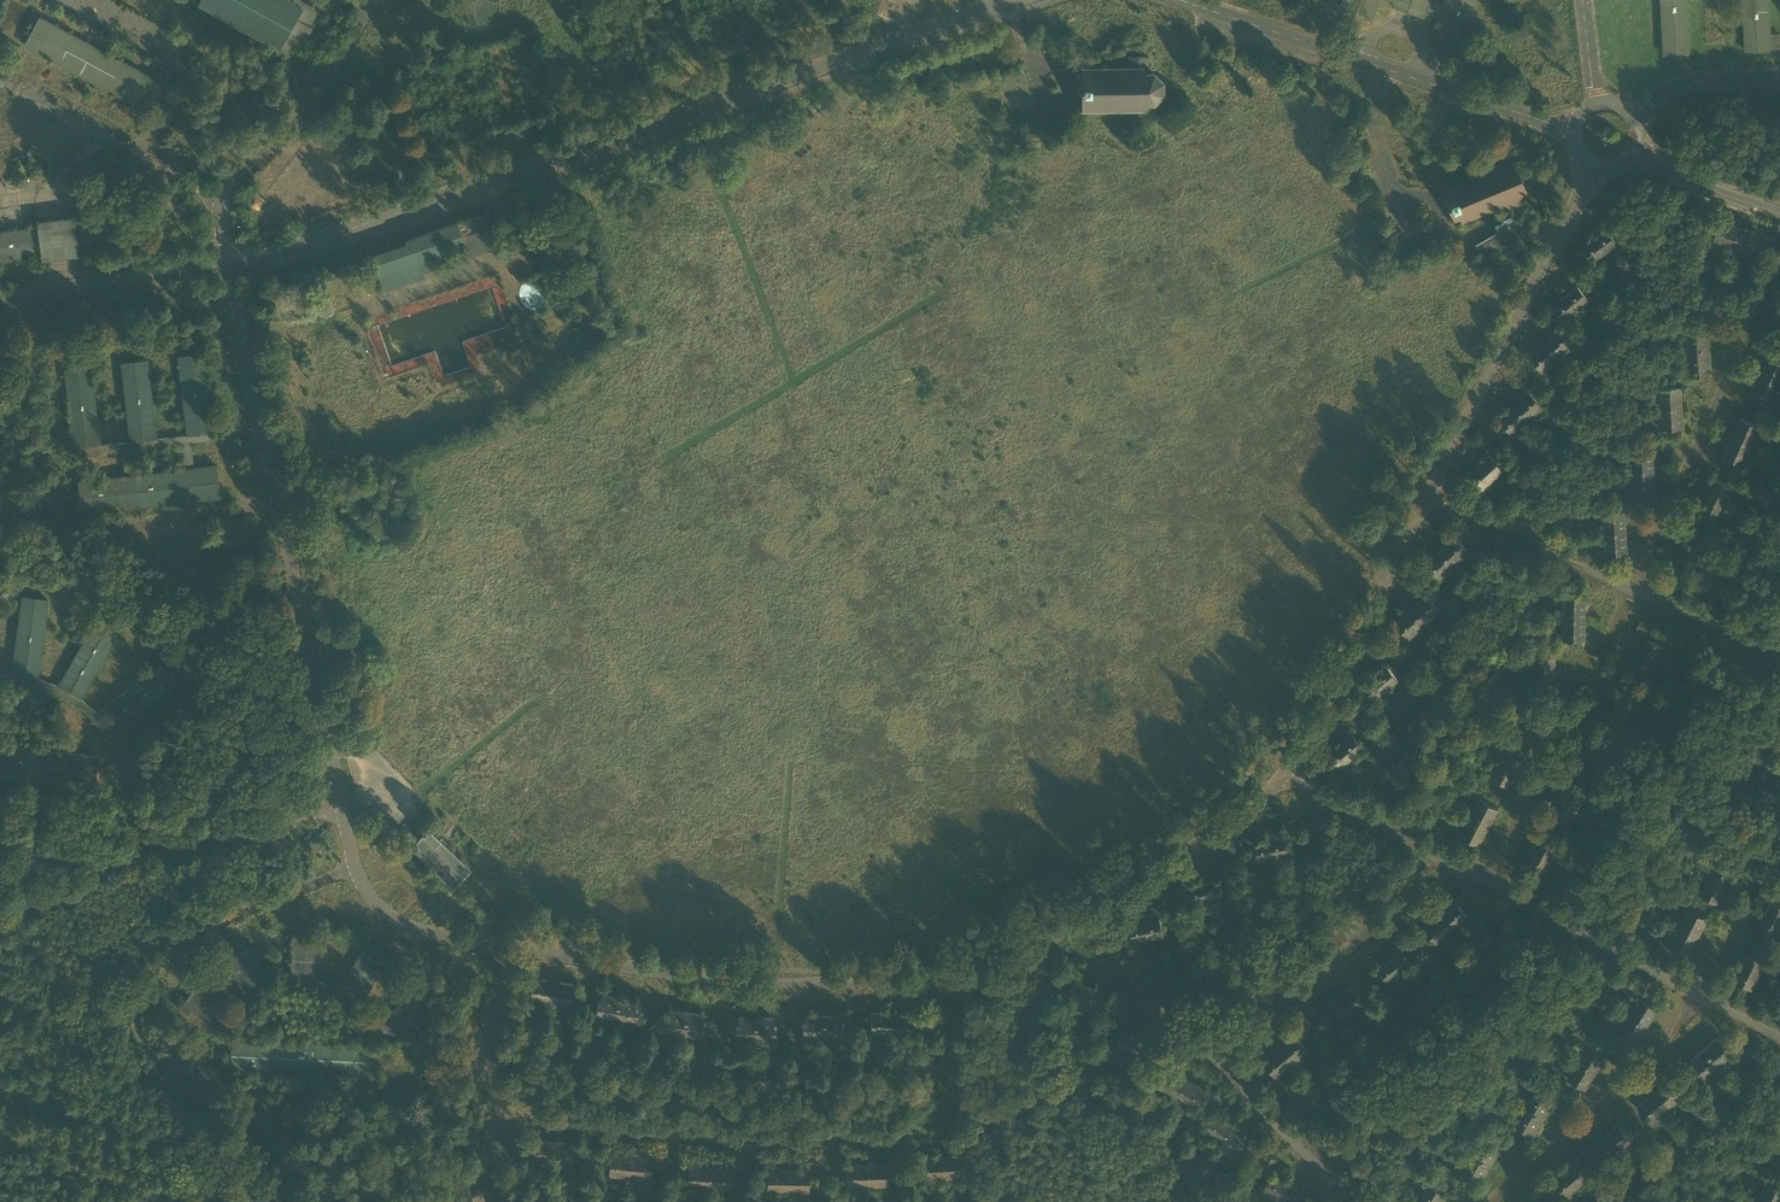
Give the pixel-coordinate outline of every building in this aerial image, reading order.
[(199,2),(218,12),(218,13),(219,14),(219,13),(228,17),(227,18),(228,19),(229,18),(237,23),(237,24),(238,24),(238,23),(247,28),(246,29),(247,29),(248,28),(256,33),(256,34),(257,35),(257,34),(266,38),(265,39),(266,40),(267,39),(268,40),(266,44),(286,55),(288,56),(290,55),(292,54),(292,53),(315,13),(315,12),(316,11),(315,10),(315,8),(300,0),(295,0),(294,2),(289,0),(200,0),(199,2)] [(1340,8),(1373,19),(1379,0),(1343,0),(1340,8)] [(1664,54),(1690,53),(1687,0),(1662,0),(1664,54)] [(1746,51),(1771,49),(1770,35),(1768,0),(1744,0),(1746,51)] [(156,81),(39,18),(24,45),(142,108),(156,81)] [(1770,35),(1771,49),(1779,49),(1779,38),(1779,35),(1770,35)] [(1147,73),(1147,56),(1137,56),(1137,69),(1098,69),(1097,58),(1081,58),(1081,109),(1129,108),(1129,121),(1147,121),(1147,104),(1149,104),(1149,102),(1151,102),(1152,104),(1153,104),(1154,102),(1153,101),(1154,100),(1156,101),(1156,100),(1157,99),(1158,100),(1158,98),(1159,98),(1161,98),(1162,97),(1162,96),(1160,95),(1160,93),(1162,92),(1160,91),(1160,89),(1162,88),(1160,88),(1160,85),(1162,84),(1160,84),(1160,81),(1162,80),(1162,79),(1160,78),(1159,79),(1158,78),(1158,77),(1157,78),(1155,77),(1155,75),(1154,76),(1153,75),(1153,74),(1153,73),(1151,73),(1151,74),(1149,74),(1148,73),(1147,73)] [(1477,177),(1468,181),(1467,179),(1465,180),(1466,181),(1457,185),(1456,183),(1455,184),(1455,185),(1446,189),(1446,187),(1444,188),(1445,191),(1446,191),(1457,219),(1456,219),(1457,223),(1459,222),(1459,220),(1468,217),(1468,218),(1470,218),(1469,216),(1478,212),(1479,214),(1481,213),(1480,212),(1489,208),(1490,210),(1491,209),(1490,208),(1499,204),(1500,206),(1502,205),(1501,204),(1510,200),(1515,212),(1516,211),(1516,209),(1529,204),(1530,206),(1531,205),(1527,195),(1528,194),(1524,183),(1525,183),(1524,182),(1526,181),(1522,172),(1521,173),(1520,171),(1519,172),(1515,161),(1514,161),(1510,151),(1508,151),(1509,153),(1495,158),(1495,157),(1493,157),(1498,169),(1489,172),(1488,171),(1487,171),(1487,173),(1478,176),(1478,175),(1476,176),(1477,177)] [(1688,208),(1669,198),(1663,210),(1682,220),(1688,208)] [(1620,224),(1609,210),(1603,215),(1611,226),(1608,229),(1610,232),(1620,224)] [(37,222),(38,227),(0,232),(0,261),(41,256),(41,257),(78,252),(78,251),(108,247),(104,218),(75,222),(74,217),(37,222)] [(418,240),(372,256),(384,290),(424,276),(422,272),(439,266),(435,255),(463,245),(467,256),(499,245),(492,226),(470,233),(466,220),(456,223),(456,222),(416,236),(418,240)] [(1732,224),(1720,220),(1713,240),(1733,247),(1739,230),(1731,227),(1732,224)] [(1507,226),(1476,244),(1484,257),(1505,246),(1508,252),(1518,247),(1507,226)] [(1608,229),(1582,247),(1592,261),(1618,243),(1610,232),(1608,229)] [(1746,232),(1739,230),(1733,247),(1753,253),(1759,233),(1747,229),(1746,232)] [(1590,280),(1579,266),(1572,272),(1581,283),(1578,285),(1580,288),(1590,280)] [(374,278),(368,280),(372,294),(379,292),(374,278)] [(538,304),(539,286),(525,285),(524,303),(538,304)] [(1578,285),(1553,305),(1564,319),(1589,299),(1580,288),(1578,285)] [(1771,319),(1732,301),(1726,313),(1765,331),(1771,319)] [(503,328),(461,339),(469,367),(441,374),(435,351),(428,352),(437,384),(479,372),(473,351),(507,342),(503,328)] [(1560,328),(1551,336),(1553,338),(1546,344),(1558,357),(1574,343),(1560,328)] [(1700,328),(1687,329),(1689,349),(1710,348),(1709,331),(1701,331),(1700,328)] [(1558,357),(1546,344),(1540,350),(1538,347),(1529,355),(1543,371),(1558,357)] [(1710,348),(1689,349),(1690,370),(1703,369),(1703,366),(1711,365),(1710,348)] [(178,358),(187,435),(215,432),(207,354),(178,358)] [(1768,358),(1762,370),(1765,371),(1762,378),(1778,385),(1779,381),(1779,364),(1768,358)] [(123,365),(130,443),(163,440),(155,362),(123,365)] [(72,448),(104,445),(97,367),(65,370),(72,448)] [(1778,385),(1762,378),(1758,386),(1756,385),(1751,395),(1770,404),(1778,385)] [(1681,386),(1660,387),(1661,408),(1679,406),(1679,398),(1681,398),(1681,386)] [(1543,406),(1529,390),(1520,399),(1522,401),(1516,406),(1528,419),(1543,406)] [(1764,408),(1749,401),(1744,414),(1759,420),(1764,408)] [(1516,406),(1509,412),(1507,410),(1498,418),(1512,433),(1528,419),(1516,406)] [(1679,406),(1661,408),(1662,428),(1683,427),(1682,414),(1680,415),(1679,406)] [(1760,426),(1740,417),(1735,429),(1738,430),(1735,438),(1751,445),(1760,426)] [(1496,430),(1486,440),(1494,450),(1505,440),(1496,430)] [(1751,445),(1735,438),(1731,445),(1729,444),(1723,456),(1743,464),(1751,445)] [(1652,448),(1631,449),(1633,470),(1651,469),(1651,462),(1653,462),(1652,448)] [(1503,468),(1490,454),(1482,461),(1483,462),(1469,475),(1481,488),(1503,468)] [(1738,467),(1723,460),(1717,474),(1732,481),(1738,467)] [(75,484),(78,514),(219,498),(216,469),(75,484)] [(1651,469),(1633,470),(1634,491),(1655,490),(1654,478),(1652,478),(1651,469)] [(52,485),(35,486),(37,503),(53,502),(52,485)] [(1724,505),(1708,497),(1704,505),(1702,503),(1696,515),(1715,524),(1724,505)] [(1625,509),(1604,511),(1605,532),(1623,531),(1622,523),(1625,522),(1625,509)] [(1704,531),(1693,525),(1687,537),(1699,543),(1704,531)] [(1623,531),(1605,532),(1606,553),(1627,552),(1626,539),(1623,539),(1623,531)] [(1469,550),(1455,534),(1445,543),(1447,545),(1441,551),(1454,564),(1469,550)] [(1701,555),(1682,547),(1678,557),(1681,558),(1673,575),(1688,583),(1701,555)] [(1441,551),(1436,556),(1433,554),(1424,563),(1439,578),(1454,564),(1441,551)] [(1426,594),(1417,602),(1419,604),(1413,610),(1424,623),(1439,609),(1426,594)] [(1586,597),(1565,596),(1564,617),(1585,618),(1586,597)] [(47,600),(22,597),(12,674),(37,678),(47,600)] [(1413,610),(1406,615),(1404,613),(1395,621),(1409,636),(1424,623),(1413,610)] [(97,617),(58,685),(80,698),(120,630),(97,617)] [(1585,618),(1564,617),(1564,638),(1585,639),(1585,618)] [(1656,628),(1640,620),(1637,628),(1650,634),(1648,638),(1651,640),(1656,628)] [(1648,638),(1634,666),(1650,674),(1663,645),(1651,640),(1648,638)] [(1400,659),(1388,645),(1382,651),(1391,662),(1387,664),(1390,668),(1400,659)] [(1555,654),(1535,654),(1535,684),(1552,685),(1552,666),(1555,666),(1555,654)] [(159,664),(97,713),(107,726),(112,733),(175,684),(159,664)] [(1387,664),(1363,685),(1374,698),(1398,677),(1390,668),(1387,664)] [(51,751),(60,752),(67,699),(76,704),(91,718),(101,730),(107,726),(97,713),(80,698),(58,685),(37,678),(12,674),(12,675),(0,675),(0,696),(2,683),(11,682),(36,686),(55,692),(59,694),(51,751)] [(1593,718),(1575,710),(1570,722),(1588,730),(1593,718)] [(1365,728),(1353,714),(1347,720),(1357,731),(1353,733),(1356,737),(1365,728)] [(1550,723),(1539,717),(1533,728),(1544,734),(1550,723)] [(1532,728),(1522,723),(1514,739),(1524,744),(1532,728)] [(1356,737),(1353,733),(1329,754),(1340,767),(1364,747),(1356,737)] [(1524,759),(1506,750),(1492,776),(1508,784),(1517,768),(1519,769),(1524,759)] [(1499,807),(1480,797),(1470,816),(1489,826),(1499,807)] [(1489,826),(1470,816),(1460,834),(1479,844),(1489,826)] [(1295,819),(1287,821),(1290,835),(1285,836),(1286,840),(1299,837),(1295,819)] [(470,869),(428,829),(416,842),(420,846),(415,852),(435,870),(440,864),(446,871),(441,876),(453,887),(470,869)] [(1557,846),(1539,837),(1534,846),(1537,847),(1528,864),(1543,873),(1557,846)] [(1770,861),(1764,872),(1775,878),(1779,869),(1779,866),(1770,861)] [(1229,862),(1221,864),(1224,879),(1220,879),(1220,883),(1233,881),(1229,862)] [(1731,876),(1714,867),(1700,894),(1716,901),(1724,884),(1727,885),(1731,876)] [(1469,916),(1456,900),(1446,908),(1448,911),(1442,916),(1453,930),(1469,916)] [(1772,900),(1767,910),(1769,911),(1760,927),(1776,935),(1779,927),(1779,904),(1772,900)] [(1170,901),(1162,903),(1165,917),(1160,918),(1161,921),(1174,919),(1170,901)] [(1707,918),(1688,908),(1679,927),(1698,936),(1707,918)] [(1442,916),(1436,921),(1434,918),(1424,927),(1437,943),(1453,930),(1442,916)] [(1160,918),(1129,924),(1132,940),(1164,934),(1161,921),(1160,918)] [(1698,936),(1679,927),(1669,945),(1688,955),(1698,936)] [(319,938),(294,937),(292,979),(317,980),(319,938)] [(269,986),(250,947),(228,958),(247,997),(269,986)] [(1318,957),(1310,947),(1300,956),(1308,966),(1318,957)] [(383,965),(362,952),(340,988),(361,1001),(383,965)] [(1765,961),(1747,952),(1742,962),(1745,963),(1736,980),(1752,988),(1765,961)] [(1072,959),(1063,975),(1074,981),(1076,977),(1073,976),(1080,963),(1072,959)] [(545,980),(533,978),(530,998),(550,1001),(553,984),(545,983),(545,980)] [(361,1001),(340,988),(317,980),(292,979),(269,986),(247,997),(246,997),(229,1013),(219,1026),(225,1031),(236,1017),(250,1004),(266,996),(280,1026),(280,1040),(288,1040),(289,1025),(273,992),(292,987),(317,988),(335,995),(342,999),(340,1043),(348,1043),(350,1004),(356,1008),(370,1023),(381,1041),(387,1037),(377,1019),(361,1001)] [(573,984),(559,982),(559,985),(553,984),(550,1001),(570,1004),(573,984)] [(229,1013),(195,987),(179,1008),(214,1033),(219,1026),(229,1013)] [(586,989),(579,988),(576,1004),(583,1005),(586,989)] [(593,990),(586,989),(583,1005),(590,1006),(593,990)] [(620,997),(603,993),(601,1002),(598,1001),(596,1013),(616,1017),(620,997)] [(1658,1007),(1640,996),(1629,1014),(1644,1023),(1649,1016),(1651,1018),(1658,1007)] [(637,1000),(620,997),(616,1017),(636,1021),(638,1009),(635,1008),(637,1000)] [(414,998),(377,1019),(387,1037),(390,1041),(427,1020),(414,998)] [(1121,1008),(1112,1023),(1124,1030),(1126,1028),(1121,1025),(1129,1012),(1121,1008)] [(687,1012),(669,1010),(668,1018),(666,1017),(664,1030),(684,1033),(687,1012)] [(704,1014),(687,1012),(684,1033),(704,1035),(706,1022),(703,1022),(704,1014)] [(651,1014),(644,1013),(642,1029),(649,1030),(651,1014)] [(658,1015),(651,1014),(649,1030),(656,1031),(658,1015)] [(1644,1023),(1629,1014),(1618,1032),(1636,1042),(1643,1031),(1640,1030),(1644,1023)] [(824,1016),(806,1015),(806,1022),(803,1022),(803,1035),(823,1036),(824,1016)] [(841,1016),(824,1016),(823,1036),(844,1036),(844,1023),(841,1023),(841,1016)] [(756,1018),(739,1017),(738,1024),(735,1024),(735,1037),(755,1038),(756,1018)] [(774,1019),(756,1018),(755,1038),(776,1039),(777,1026),(774,1026),(774,1019)] [(720,1023),(714,1023),(712,1039),(719,1040),(720,1023)] [(727,1024),(720,1023),(719,1040),(726,1040),(727,1024)] [(1309,1049),(1296,1033),(1286,1041),(1288,1044),(1282,1049),(1293,1062),(1309,1049)] [(1718,1037),(1704,1048),(1718,1064),(1734,1051),(1726,1041),(1724,1043),(1718,1037)] [(1607,1052),(1589,1041),(1578,1059),(1593,1068),(1597,1061),(1600,1063),(1607,1052)] [(534,1048),(521,1045),(520,1052),(532,1055),(534,1048)] [(1718,1064),(1704,1048),(1691,1060),(1697,1066),(1695,1068),(1703,1078),(1718,1064)] [(1282,1049),(1276,1054),(1274,1051),(1264,1059),(1277,1075),(1293,1062),(1282,1049)] [(532,1055),(520,1052),(518,1059),(531,1061),(532,1055)] [(935,1054),(922,1054),(921,1079),(934,1079),(935,1054)] [(1593,1068),(1578,1059),(1567,1076),(1585,1087),(1592,1076),(1589,1075),(1593,1068)] [(1182,1075),(1171,1068),(1160,1085),(1178,1096),(1187,1081),(1180,1077),(1182,1075)] [(1669,1078),(1659,1087),(1661,1089),(1655,1094),(1667,1108),(1683,1094),(1669,1078)] [(1194,1086),(1187,1081),(1178,1096),(1195,1107),(1206,1090),(1196,1083),(1194,1086)] [(1547,1094),(1536,1088),(1525,1105),(1543,1116),(1553,1101),(1545,1097),(1547,1094)] [(1655,1094),(1649,1099),(1647,1097),(1637,1105),(1651,1122),(1667,1108),(1655,1094)] [(930,1104),(909,1105),(909,1118),(930,1117),(930,1104)] [(1543,1116),(1525,1105),(1515,1123),(1525,1129),(1527,1127),(1534,1131),(1543,1116)] [(1644,1123),(1633,1110),(1628,1115),(1638,1128),(1644,1123)] [(1638,1128),(1628,1115),(1622,1119),(1633,1132),(1638,1128)] [(1330,1133),(1317,1119),(1308,1128),(1321,1142),(1330,1133)] [(1617,1124),(1609,1131),(1611,1132),(1597,1145),(1608,1158),(1630,1138),(1617,1124)] [(1239,1129),(1232,1125),(1222,1140),(1240,1151),(1251,1134),(1240,1127),(1239,1129)] [(592,1150),(585,1149),(583,1165),(590,1166),(592,1150)] [(599,1151),(592,1150),(590,1166),(597,1167),(599,1151)] [(623,1154),(611,1152),(608,1173),(629,1176),(631,1157),(623,1156),(623,1154)] [(1275,1159),(1267,1154),(1259,1170),(1270,1176),(1272,1173),(1268,1171),(1275,1159)] [(637,1158),(631,1157),(629,1176),(650,1178),(652,1157),(638,1155),(637,1158)] [(966,1155),(952,1155),(952,1158),(945,1159),(946,1176),(967,1175),(966,1155)] [(945,1159),(938,1159),(938,1156),(924,1157),(925,1177),(946,1176),(945,1159)] [(1575,1160),(1567,1167),(1569,1169),(1554,1182),(1566,1195),(1588,1175),(1575,1160)] [(1373,1176),(1359,1162),(1350,1171),(1363,1185),(1373,1176)] [(888,1163),(874,1163),(875,1167),(867,1167),(868,1184),(889,1183),(888,1163)] [(701,1165),(689,1164),(688,1185),(708,1186),(709,1169),(701,1169),(701,1165)] [(860,1164),(847,1164),(847,1185),(868,1184),(867,1167),(860,1167),(860,1164)] [(730,1167),(717,1166),(716,1169),(709,1169),(708,1186),(729,1188),(730,1167)] [(781,1169),(768,1169),(768,1189),(788,1190),(788,1172),(781,1172),(781,1169)] [(809,1169),(795,1169),(795,1172),(788,1172),(788,1190),(809,1190),(809,1169)] [(482,1173),(465,1178),(469,1194),(480,1192),(478,1184),(484,1182),(482,1173)] [(1272,1173),(1270,1176),(1263,1188),(1288,1201),(1291,1201),(1299,1188),(1272,1173)] [(1767,1181),(1757,1199),(1762,1201),(1776,1201),(1777,1201),(1779,1201),(1779,1188),(1767,1181)] [(1429,1182),(1418,1199),(1423,1201),(1442,1201),(1446,1195),(1438,1191),(1440,1188),(1429,1182)] [(464,1196),(466,1201),(485,1201),(482,1191),(469,1194),(464,1196)]
